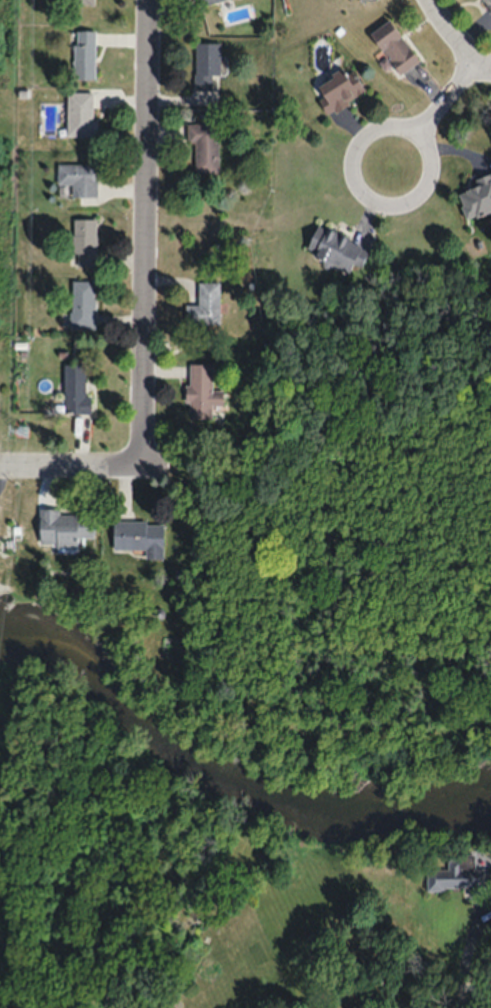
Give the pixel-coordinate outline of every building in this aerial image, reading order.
[(490,10),(490,0),(482,0),(490,10)] [(369,34),(399,75),(418,60),(389,20),(369,34)] [(94,30),(73,30),(73,80),(94,80),(94,30)] [(218,42),(195,42),(194,89),(217,89),(218,42)] [(326,113),(365,95),(351,66),(313,85),(326,113)] [(94,137),(94,92),(67,91),(66,136),(94,137)] [(190,173),(218,173),(218,124),(190,124),(190,173)] [(57,164),(57,185),(72,185),(72,201),(97,201),(97,164),(57,164)] [(490,212),(490,214),(490,173),(475,178),(478,187),(458,193),(466,220),(490,212)] [(95,219),(72,219),(72,267),(95,267),(95,219)] [(317,224),(304,251),(350,273),(354,264),(360,268),(369,249),(317,224)] [(94,280),(70,280),(70,328),(94,328),(94,280)] [(220,282),(199,282),(199,304),(185,304),(185,324),(220,324),(220,282)] [(223,390),(212,390),(212,364),(188,363),(187,418),(211,418),(211,405),(223,405),(223,390)] [(90,396),(86,396),(86,364),(64,364),(64,413),(90,413),(90,396)] [(39,546),(78,545),(78,537),(94,537),(93,513),(59,514),(59,508),(39,508),(39,546)] [(163,558),(163,520),(114,520),(114,548),(144,548),(144,558),(163,558)] [(425,869),(426,889),(468,888),(468,895),(487,895),(487,868),(474,868),(474,854),(446,854),(447,868),(425,869)]
